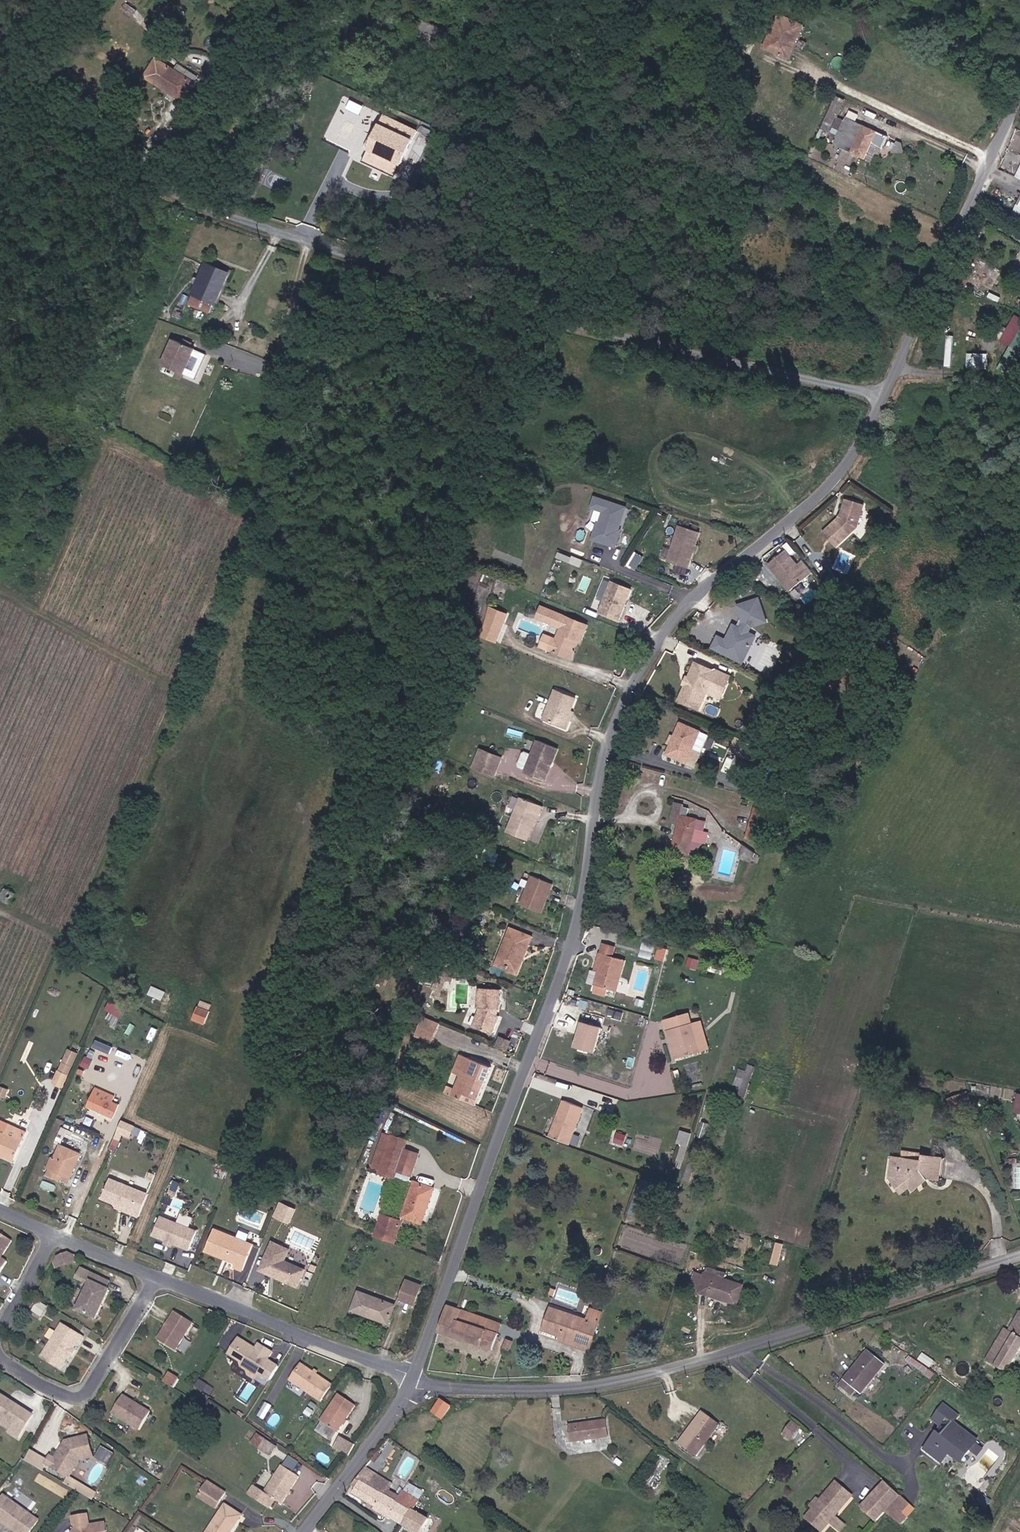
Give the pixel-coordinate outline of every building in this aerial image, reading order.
[(447,30),(413,14),(405,33),(434,46),(437,37),(444,40),(447,30)] [(789,61),(805,29),(779,17),(764,50),(789,61)] [(141,55),(132,75),(175,93),(183,73),(141,55)] [(401,170),(416,134),(383,119),(367,156),(401,170)] [(833,147),(841,150),(844,141),(840,139),(842,135),(846,137),(850,126),(844,123),(833,147)] [(844,141),(841,150),(865,163),(872,147),(877,150),(882,152),(886,142),(850,126),(846,137),(842,135),(840,139),(844,141)] [(1011,138),(1008,144),(1019,149),(1019,143),(1011,138)] [(872,147),(865,163),(871,165),(877,150),(872,147)] [(1017,175),(1011,186),(1019,191),(1019,177),(1017,175)] [(1004,212),(1019,220),(1019,204),(1011,199),(1004,212)] [(228,267),(205,256),(192,288),(215,297),(228,267)] [(195,342),(173,332),(162,359),(184,369),(195,342)] [(1019,355),(1019,344),(1011,341),(1000,368),(1013,373),(1019,355)] [(985,367),(986,352),(968,351),(967,366),(985,367)] [(619,514),(621,505),(594,496),(591,506),(602,509),(599,522),(597,521),(592,538),(615,545),(620,529),(618,528),(622,515),(619,514)] [(854,510),(837,505),(832,519),(815,538),(828,550),(848,529),(854,510)] [(688,567),(700,531),(679,524),(668,561),(676,563),(688,567)] [(630,563),(637,567),(644,555),(638,551),(630,563)] [(814,582),(797,561),(791,566),(780,551),(763,565),(792,600),(814,582)] [(685,577),(688,567),(676,563),(673,573),(685,577)] [(603,599),(612,578),(607,576),(598,596),(603,599)] [(602,612),(622,620),(634,589),(614,581),(602,612)] [(708,639),(702,650),(720,660),(724,653),(736,660),(747,640),(739,636),(743,630),(759,626),(752,602),(731,608),(736,626),(732,632),(725,628),(716,643),(708,639)] [(509,612),(490,604),(483,634),(498,641),(509,612)] [(542,604),(537,614),(561,625),(549,652),(564,660),(575,636),(580,639),(585,625),(542,604)] [(695,693),(704,674),(684,665),(666,702),(686,712),(695,693)] [(720,678),(705,670),(704,674),(695,693),(710,700),(720,678)] [(576,698),(558,689),(543,719),(566,729),(572,719),(568,716),(576,698)] [(693,738),(666,725),(654,752),(672,761),(677,751),(684,755),(693,738)] [(732,756),(741,743),(724,736),(718,750),(732,756)] [(523,771),(522,774),(539,781),(544,767),(541,766),(544,758),(548,760),(553,747),(535,740),(528,760),(521,757),(518,759),(515,765),(516,768),(523,771)] [(747,746),(741,743),(732,756),(741,760),(747,746)] [(489,753),(468,744),(460,762),(481,771),(489,753)] [(680,765),(684,755),(677,751),(672,761),(680,765)] [(537,806),(511,795),(497,828),(518,838),(530,811),(534,812),(537,806)] [(684,852),(689,836),(691,830),(694,819),(680,816),(682,807),(675,805),(675,802),(665,798),(660,817),(667,819),(659,844),(684,852)] [(691,830),(689,836),(697,839),(699,833),(691,830)] [(744,853),(735,847),(730,864),(740,868),(744,853)] [(545,883),(525,877),(516,907),(536,913),(545,883)] [(0,887),(0,901),(3,903),(8,891),(0,887)] [(529,938),(506,928),(492,961),(510,969),(513,961),(518,963),(529,938)] [(602,948),(590,945),(586,962),(591,963),(585,987),(605,993),(613,962),(600,958),(602,948)] [(660,946),(658,957),(667,959),(669,948),(660,946)] [(654,964),(657,951),(649,949),(646,962),(654,964)] [(585,987),(591,963),(586,962),(583,971),(580,971),(576,985),(585,987)] [(494,991),(472,988),(469,1011),(473,1011),(468,1029),(486,1037),(492,1019),(485,1017),(487,1010),(493,1010),(494,991)] [(206,1005),(193,1001),(189,1014),(202,1018),(206,1005)] [(592,1029),(595,1018),(575,1011),(571,1022),(592,1029)] [(697,1056),(684,1023),(681,1012),(654,1021),(659,1037),(666,1035),(668,1042),(663,1044),(671,1066),(697,1056)] [(436,1025),(419,1019),(412,1038),(429,1045),(436,1025)] [(697,1056),(706,1052),(695,1020),(684,1023),(697,1056)] [(592,1029),(571,1022),(564,1045),(585,1052),(592,1029)] [(503,1052),(507,1042),(497,1039),(494,1048),(503,1052)] [(457,1079),(449,1098),(473,1108),(487,1067),(458,1056),(451,1076),(457,1079)] [(735,1084),(741,1085),(739,1094),(749,1095),(754,1067),(739,1064),(735,1084)] [(86,1093),(105,1102),(107,1096),(88,1087),(86,1093)] [(952,1105),(970,1097),(967,1089),(948,1098),(952,1105)] [(79,1107),(99,1115),(105,1102),(86,1093),(79,1107)] [(548,1098),(545,1108),(565,1114),(569,1105),(548,1098)] [(565,1114),(545,1108),(541,1118),(545,1119),(540,1136),(556,1141),(565,1114)] [(1,1126),(0,1128),(0,1137),(15,1145),(19,1136),(1,1126)] [(677,1145),(681,1131),(676,1129),(673,1143),(677,1145)] [(686,1132),(681,1131),(677,1145),(682,1146),(686,1132)] [(369,1172),(386,1180),(389,1170),(405,1177),(412,1156),(398,1151),(402,1141),(385,1133),(369,1172)] [(6,1163),(15,1145),(0,1137),(0,1159),(6,1163)] [(75,1155),(52,1145),(39,1173),(62,1184),(75,1155)] [(682,1146),(677,1145),(672,1160),(677,1161),(682,1146)] [(916,1181),(925,1182),(928,1161),(913,1160),(908,1157),(888,1154),(888,1160),(884,1182),(879,1185),(887,1194),(898,1187),(903,1191),(916,1181)] [(875,1180),(879,1185),(884,1182),(888,1160),(879,1158),(875,1180)] [(121,1206),(129,1209),(138,1187),(100,1170),(91,1191),(107,1197),(122,1204),(121,1206)] [(427,1190),(408,1183),(395,1216),(415,1223),(427,1190)] [(105,1200),(121,1206),(122,1204),(107,1197),(105,1200)] [(282,1200),(275,1215),(292,1222),(298,1207),(282,1200)] [(153,1209),(145,1229),(182,1244),(189,1225),(153,1209)] [(372,1214),(367,1226),(387,1235),(393,1221),(378,1215),(376,1216),(372,1214)] [(245,1246),(205,1229),(195,1251),(226,1265),(225,1269),(234,1272),(245,1246)] [(286,1244),(266,1237),(255,1268),(293,1282),(301,1260),(282,1253),(286,1244)] [(51,1251),(49,1256),(55,1258),(66,1253),(68,1247),(62,1245),(51,1251)] [(103,1278),(107,1271),(79,1260),(75,1267),(87,1273),(74,1301),(93,1310),(107,1280),(103,1278)] [(700,1288),(734,1300),(741,1281),(706,1270),(700,1288)] [(394,1292),(409,1298),(414,1283),(400,1277),(394,1292)] [(353,1282),(345,1300),(381,1315),(388,1297),(353,1282)] [(434,1329),(487,1345),(491,1330),(470,1321),(472,1312),(443,1302),(434,1329)] [(572,1343),(581,1346),(591,1317),(543,1302),(538,1323),(554,1329),(573,1336),(572,1343)] [(187,1315),(169,1305),(152,1333),(169,1344),(187,1315)] [(1016,1306),(1004,1327),(1001,1326),(983,1358),(1005,1370),(1019,1342),(1019,1308),(1016,1306)] [(491,1330),(495,1320),(472,1312),(470,1321),(491,1330)] [(78,1332),(57,1318),(37,1351),(56,1363),(72,1337),(74,1339),(78,1332)] [(553,1336),(572,1343),(573,1336),(554,1329),(553,1336)] [(266,1375),(274,1361),(264,1354),(268,1347),(255,1338),(252,1343),(250,1346),(245,1343),(247,1340),(235,1333),(225,1349),(237,1356),(238,1361),(244,1365),(246,1370),(252,1374),(255,1368),(266,1375)] [(186,1351),(193,1341),(187,1337),(180,1348),(186,1351)] [(866,1347),(851,1363),(869,1377),(883,1362),(866,1347)] [(326,1382),(295,1360),(284,1376),(315,1398),(326,1382)] [(869,1377),(851,1363),(834,1380),(846,1392),(852,1386),(857,1390),(869,1377)] [(169,1382),(174,1373),(164,1367),(159,1376),(169,1382)] [(118,1390),(106,1409),(133,1426),(145,1407),(118,1390)] [(330,1390),(313,1415),(330,1426),(346,1401),(330,1390)] [(6,1425),(4,1428),(12,1433),(26,1411),(0,1395),(0,1422),(6,1425)] [(448,1403),(450,1402),(441,1399),(433,1414),(444,1420),(452,1406),(448,1403)] [(938,1414),(942,1406),(935,1401),(924,1415),(934,1422),(938,1414)] [(951,1412),(942,1406),(938,1414),(946,1420),(951,1412)] [(718,1422),(700,1410),(679,1444),(696,1456),(718,1422)] [(798,1421),(790,1414),(782,1430),(791,1434),(798,1421)] [(946,1420),(938,1414),(934,1422),(940,1427),(946,1420)] [(605,1417),(566,1424),(570,1440),(610,1433),(605,1417)] [(966,1436),(946,1420),(940,1427),(934,1422),(929,1428),(946,1442),(949,1438),(959,1445),(966,1436)] [(333,1428),(325,1440),(347,1454),(353,1441),(333,1428)] [(946,1442),(929,1428),(917,1442),(933,1457),(941,1448),(946,1442)] [(83,1431),(60,1436),(50,1455),(46,1452),(41,1459),(64,1473),(75,1455),(88,1451),(83,1431)] [(255,1444),(260,1436),(253,1432),(248,1439),(255,1444)] [(260,1436),(255,1444),(265,1450),(270,1443),(260,1436)] [(955,1450),(959,1445),(949,1438),(946,1442),(955,1450)] [(946,1442),(941,1448),(951,1455),(955,1450),(946,1442)] [(289,1467),(295,1457),(285,1450),(278,1460),(289,1467)] [(273,1468),(291,1479),(296,1472),(289,1467),(278,1460),(273,1468)] [(372,1500),(388,1474),(365,1460),(350,1477),(355,1479),(350,1486),(372,1500)] [(278,1500),(291,1479),(273,1468),(260,1488),(250,1482),(245,1491),(265,1504),(271,1496),(278,1500)] [(392,1495),(399,1483),(388,1474),(372,1500),(371,1502),(383,1510),(392,1495)] [(857,1500),(875,1515),(882,1507),(896,1490),(879,1474),(857,1500)] [(201,1491),(218,1503),(224,1492),(207,1482),(201,1491)] [(807,1509),(823,1522),(825,1520),(831,1513),(845,1495),(829,1482),(807,1509)] [(417,1495),(399,1483),(392,1495),(406,1503),(398,1518),(414,1527),(422,1512),(412,1505),(417,1495)] [(4,1518),(7,1517),(9,1519),(9,1522),(24,1531),(35,1514),(0,1490),(0,1515),(4,1518)] [(903,1513),(896,1507),(905,1498),(896,1490),(882,1507),(897,1520),(903,1513)] [(214,1511),(218,1503),(201,1491),(196,1499),(214,1511)] [(398,1518),(406,1503),(392,1495),(383,1510),(398,1518)] [(244,1517),(224,1504),(206,1531),(234,1531),(244,1517)] [(70,1511),(72,1520),(74,1521),(75,1525),(75,1528),(74,1529),(73,1531),(71,1531),(67,1531),(106,1531),(104,1517),(87,1520),(86,1509),(70,1511)] [(817,1530),(823,1522),(807,1509),(801,1518),(817,1530)] [(831,1513),(825,1520),(836,1529),(842,1521),(831,1513)]
